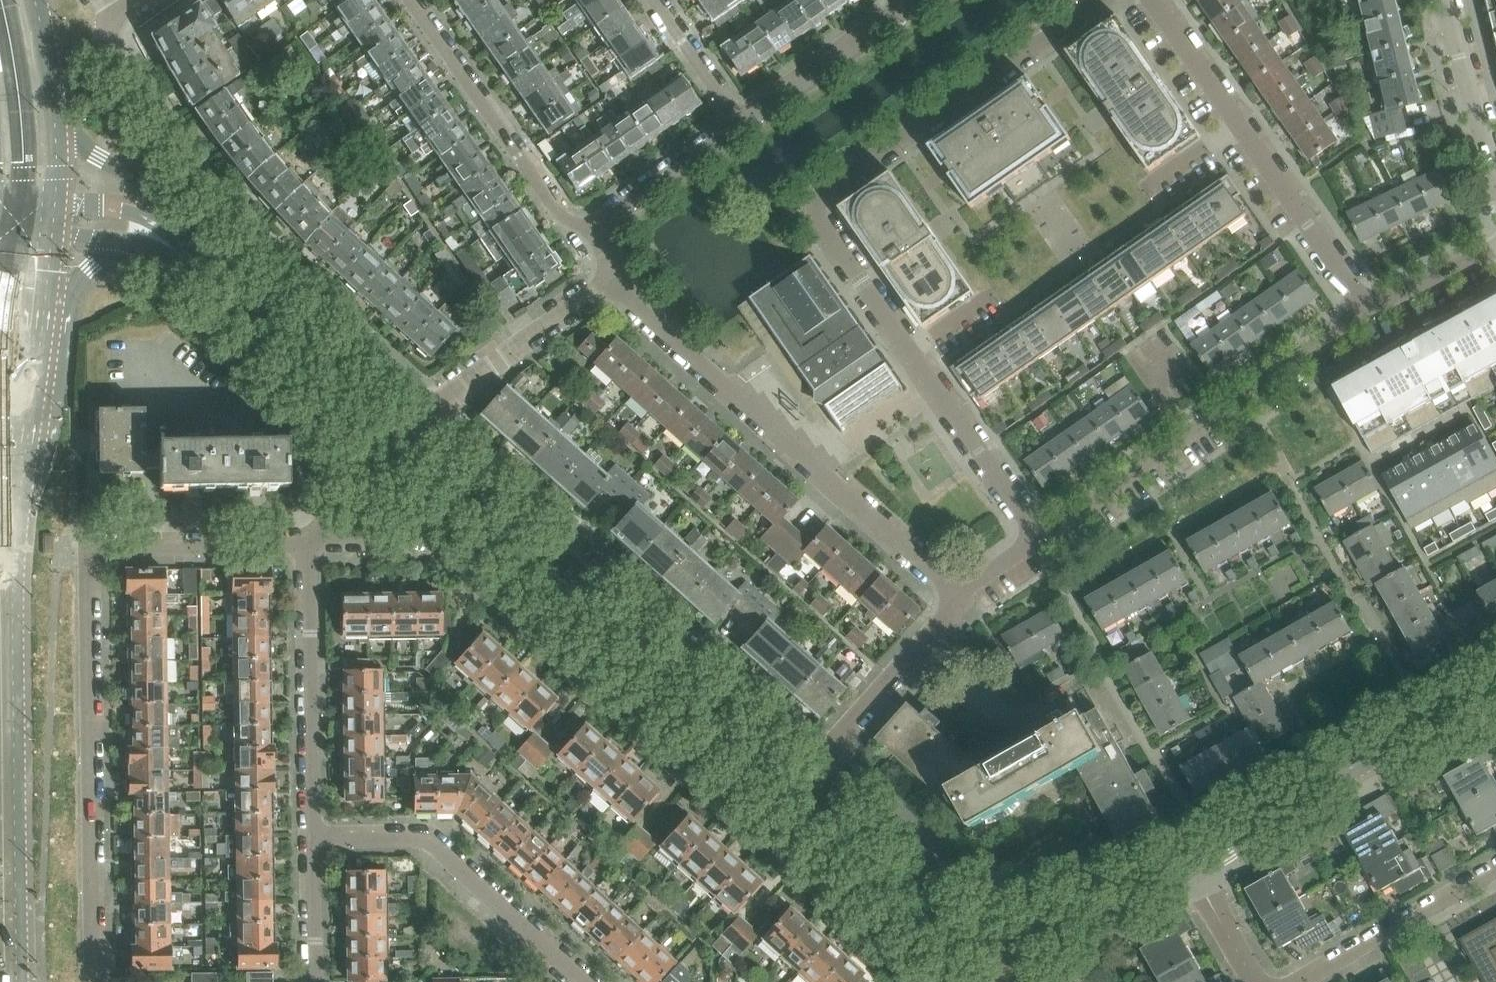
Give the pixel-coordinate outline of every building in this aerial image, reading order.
[(237,27),(256,14),(246,0),(219,0),(237,27)] [(256,14),(274,1),(274,0),(246,0),(256,14)] [(317,1),(322,8),(331,2),(336,10),(350,0),(318,0),(317,1)] [(342,18),(333,23),(338,30),(375,5),(371,0),(350,0),(336,10),(342,18)] [(460,8),(458,9),(465,20),(493,0),(458,0),(456,2),(460,8)] [(465,20),(472,30),(474,29),(479,35),(507,15),(496,0),(493,0),(465,20)] [(541,10),(542,11),(544,13),(546,12),(551,8),(545,0),(534,0),(541,10)] [(581,12),(598,0),(573,0),(581,12)] [(581,12),(593,28),(622,7),(617,0),(598,0),(581,12)] [(698,4),(705,14),(707,13),(711,20),(739,0),(703,0),(698,4)] [(773,11),(793,39),(800,35),(802,35),(807,31),(808,29),(810,27),(791,0),(789,0),(773,11)] [(810,27),(812,26),(815,26),(820,22),(821,20),(827,15),(817,0),(791,0),(810,27)] [(827,15),(834,10),(837,11),(842,7),(842,4),(845,3),(843,0),(817,0),(827,15)] [(1214,21),(1213,21),(1213,22),(1241,3),(1240,2),(1239,3),(1237,0),(1202,0),(1199,2),(1200,3),(1201,2),(1214,21)] [(1366,24),(1399,16),(1398,12),(1401,11),(1396,0),(1360,0),(1366,24)] [(1490,15),(1495,13),(1495,0),(1487,0),(1490,15)] [(1240,4),(1241,3),(1213,22),(1214,22),(1215,21),(1228,40),(1227,41),(1227,42),(1254,22),(1253,23),(1240,4)] [(286,5),(280,9),(288,21),(294,17),(286,5)] [(384,19),(384,16),(381,11),(378,10),(375,5),(338,30),(343,37),(351,31),(357,39),(385,20),(384,19)] [(154,41),(156,44),(154,44),(159,54),(161,53),(165,61),(205,34),(206,34),(214,29),(198,6),(182,17),(180,16),(168,24),(170,26),(165,29),(164,28),(157,32),(158,34),(155,36),(154,41)] [(632,25),(628,19),(630,18),(622,7),(593,28),(604,44),(632,25)] [(773,11),(756,23),(775,51),(778,50),(781,50),(786,47),(786,44),(793,39),(773,11)] [(479,35),(483,41),(481,42),(488,52),(518,32),(507,15),(479,35)] [(1118,16),(1067,52),(1150,172),(1201,136),(1118,16)] [(1280,23),(1285,30),(1296,23),(1291,16),(1280,23)] [(1399,16),(1366,24),(1373,53),(1406,45),(1405,41),(1408,40),(1402,28),(1399,16)] [(272,19),(264,25),(273,39),(282,33),(272,19)] [(385,20),(357,39),(362,47),(354,53),(358,60),(395,35),(391,29),(392,26),(389,22),(386,21),(385,20)] [(1228,41),(1242,60),(1240,61),(1241,61),(1268,42),(1267,42),(1254,24),(1255,23),(1254,22),(1227,42),(1228,41)] [(756,23),(739,35),(758,64),(761,62),(763,62),(768,59),(769,56),(775,51),(756,23)] [(1296,23),(1285,30),(1289,37),(1300,31),(1296,23)] [(264,25),(255,31),(265,45),(273,39),(264,25)] [(632,25),(604,44),(616,61),(645,40),(638,30),(637,31),(632,25)] [(554,31),(543,38),(548,45),(558,38),(554,31)] [(518,32),(488,52),(495,63),(497,61),(501,68),(529,48),(518,32)] [(1327,33),(1316,36),(1317,43),(1329,41),(1327,33)] [(166,62),(164,64),(171,76),(173,75),(179,84),(224,53),(218,44),(214,43),(212,44),(206,34),(205,34),(165,61),(166,62)] [(238,34),(228,41),(232,48),(242,41),(238,34)] [(405,48),(405,45),(402,40),(399,40),(395,35),(358,60),(363,67),(372,61),(377,69),(405,49),(405,48)] [(726,38),(718,44),(741,76),(745,73),(748,73),(754,69),(755,66),(758,64),(739,35),(728,42),(726,38)] [(312,39),(304,44),(309,51),(317,45),(312,39)] [(645,40),(616,61),(628,78),(655,58),(651,52),(652,50),(645,40)] [(242,41),(232,48),(236,53),(247,46),(242,41)] [(506,74),(504,75),(511,85),(541,64),(534,55),(542,50),(537,42),(529,48),(501,68),(506,74)] [(1281,62),(1267,43),(1269,43),(1268,42),(1241,61),(1241,62),(1242,61),(1247,68),(1255,80),(1254,81),(1255,81),(1282,62),(1282,61),(1281,62)] [(1413,72),(1416,69),(1410,58),(1406,45),(1373,53),(1381,82),(1413,74),(1413,72)] [(565,47),(558,52),(566,64),(573,59),(565,47)] [(405,49),(377,69),(383,77),(374,83),(379,90),(416,64),(412,59),(413,56),(409,51),(406,51),(405,49)] [(224,53),(179,84),(185,94),(183,95),(191,108),(193,107),(235,78),(228,67),(230,66),(230,62),(224,53)] [(587,56),(580,61),(591,78),(599,73),(587,56)] [(1316,57),(1305,63),(1310,71),(1321,64),(1316,57)] [(1344,60),(1332,63),(1334,70),(1346,68),(1344,60)] [(657,62),(646,69),(651,75),(662,68),(659,63),(658,63),(657,62)] [(1281,63),(1282,62),(1255,81),(1256,81),(1264,92),(1269,99),(1268,100),(1268,101),(1296,82),(1295,81),(1294,82),(1281,63)] [(416,64),(379,90),(384,97),(392,91),(398,98),(426,79),(425,77),(426,75),(422,70),(419,69),(416,64)] [(541,64),(511,85),(518,95),(520,94),(524,100),(557,77),(559,76),(554,68),(547,74),(541,64)] [(1321,64),(1310,71),(1314,78),(1325,72),(1321,64)] [(671,83),(661,90),(681,118),(684,115),(688,116),(694,112),(694,108),(698,105),(676,73),(668,79),(671,83)] [(1388,112),(1370,116),(1376,139),(1407,131),(1401,108),(1421,103),(1420,101),(1423,98),(1417,87),(1413,74),(1381,82),(1388,112)] [(335,76),(329,80),(336,90),(342,86),(335,76)] [(529,107),(527,108),(534,118),(564,97),(569,94),(557,77),(524,100),(529,107)] [(1051,180),(1083,158),(1071,140),(1072,139),(1050,108),(1046,110),(1041,102),(1044,99),(1029,78),(930,147),(944,169),(948,166),(954,175),(950,177),(972,208),(973,208),(985,226),(1017,204),(1017,205),(1052,181),(1051,180)] [(436,94),(433,88),(433,86),(430,81),(427,80),(426,79),(398,98),(403,106),(395,112),(400,119),(436,94)] [(1296,82),(1268,101),(1270,100),(1275,107),(1283,119),(1282,120),(1282,121),(1310,101),(1309,101),(1308,102),(1295,83),(1296,82)] [(617,85),(611,90),(613,93),(615,97),(622,92),(617,85)] [(226,89),(195,111),(209,130),(206,131),(214,143),(217,141),(220,146),(250,123),(226,89)] [(594,89),(585,95),(591,103),(598,99),(598,95),(594,89)] [(661,90),(644,102),(663,130),(670,125),(673,125),(678,122),(679,119),(681,118),(661,90)] [(436,94),(400,119),(404,126),(413,120),(418,128),(446,108),(446,107),(446,104),(443,99),(440,99),(436,94)] [(564,97),(534,118),(541,128),(543,127),(548,134),(575,114),(564,97)] [(1341,97),(1331,104),(1335,112),(1346,105),(1341,97)] [(1283,120),(1297,139),(1295,140),(1296,141),(1297,140),(1322,122),(1324,121),(1323,120),(1322,121),(1309,102),(1310,102),(1310,101),(1282,121),(1283,120)] [(644,102),(627,114),(646,142),(648,140),(651,140),(656,137),(657,134),(663,130),(644,102)] [(359,104),(350,110),(354,115),(363,109),(359,104)] [(1351,112),(1346,105),(1335,112),(1340,119),(1351,112)] [(424,136),(415,142),(420,149),(457,123),(453,118),(454,115),(450,110),(447,110),(446,108),(418,128),(424,136)] [(627,114),(609,126),(629,154),(636,149),(639,149),(643,146),(644,143),(646,142),(627,114)] [(1310,159),(1309,159),(1310,160),(1337,141),(1337,140),(1336,141),(1322,122),(1297,140),(1310,159)] [(224,151),(221,153),(230,164),(233,162),(247,180),(276,155),(250,123),(220,146),(224,151)] [(457,123),(420,149),(425,156),(434,150),(439,157),(467,138),(466,137),(467,134),(463,129),(461,128),(457,123)] [(609,126),(592,138),(612,166),(614,164),(617,165),(622,161),(623,158),(629,154),(609,126)] [(444,165),(436,171),(441,178),(477,153),(474,147),(474,145),(471,140),(468,139),(467,138),(439,157),(444,165)] [(592,138),(575,150),(595,178),(597,176),(600,177),(605,173),(605,170),(612,166),(592,138)] [(545,140),(537,146),(549,162),(554,158),(557,156),(545,140)] [(557,156),(554,158),(577,190),(581,187),(585,188),(590,184),(591,180),(595,178),(575,150),(565,157),(562,153),(557,156)] [(477,153),(441,178),(445,185),(454,179),(460,187),(488,167),(487,166),(487,163),(484,158),(481,158),(477,153)] [(262,196),(259,198),(269,209),(271,207),(275,211),(303,185),(302,185),(276,155),(247,180),(262,196)] [(403,161),(392,168),(398,178),(400,180),(403,178),(405,181),(413,175),(403,161)] [(488,167),(460,187),(465,195),(456,201),(461,208),(498,182),(494,177),(495,174),(491,169),(488,169),(488,167)] [(1442,169),(1419,180),(1432,209),(1456,197),(1442,169)] [(892,174),(841,209),(924,329),(975,293),(892,174)] [(413,175),(405,181),(415,196),(423,190),(413,175)] [(1235,199),(1242,194),(1228,175),(1202,194),(1227,230),(1247,216),(1235,199)] [(396,179),(385,191),(392,198),(402,187),(397,179),(396,179)] [(279,216),(277,218),(287,229),(289,226),(305,243),(331,214),(330,214),(324,208),(330,203),(308,180),(302,185),(303,185),(275,211),(279,216)] [(1419,180),(1395,192),(1409,220),(1432,209),(1419,180)] [(498,182),(461,208),(466,215),(475,209),(480,217),(508,197),(507,196),(508,193),(504,188),(502,188),(498,182)] [(1395,192),(1372,203),(1385,231),(1409,220),(1395,192)] [(426,193),(417,199),(426,211),(434,205),(426,193)] [(1202,194),(1184,207),(1208,243),(1227,230),(1202,194)] [(515,207),(515,204),(512,199),(509,198),(508,197),(480,217),(485,224),(475,231),(481,239),(486,235),(519,212),(515,207)] [(412,201),(403,206),(411,218),(418,213),(419,212),(412,201)] [(1372,203),(1347,214),(1361,243),(1385,231),(1372,203)] [(1184,207),(1165,220),(1190,256),(1208,243),(1184,207)] [(543,247),(547,245),(541,236),(538,238),(526,221),(529,219),(523,211),(520,213),(519,212),(486,235),(511,271),(502,277),(515,296),(533,284),(536,287),(544,281),(542,278),(558,267),(556,265),(560,263),(554,254),(550,257),(543,247)] [(313,250),(310,252),(319,260),(321,258),(323,259),(350,230),(332,213),(331,214),(305,243),(313,250)] [(444,220),(436,226),(446,240),(452,236),(446,228),(447,224),(444,220)] [(1165,220),(1146,233),(1171,269),(1190,256),(1165,220)] [(323,259),(330,266),(328,268),(337,276),(339,274),(341,275),(367,246),(350,230),(323,259)] [(430,230),(422,234),(430,246),(438,241),(430,230)] [(1146,233),(1127,246),(1152,282),(1171,269),(1146,233)] [(1271,236),(1260,243),(1265,251),(1276,243),(1271,236)] [(341,275),(348,282),(346,285),(355,293),(357,290),(358,292),(385,262),(367,246),(341,275)] [(1127,246),(1109,259),(1134,295),(1134,294),(1139,302),(1158,290),(1152,282),(1127,246)] [(466,249),(457,255),(469,273),(478,267),(466,249)] [(1271,254),(1260,261),(1267,271),(1278,263),(1271,254)] [(808,256),(747,298),(813,392),(814,391),(824,405),(823,406),(839,429),(900,387),(884,364),(883,364),(873,350),(874,349),(808,256)] [(452,259),(444,269),(458,289),(467,279),(452,259)] [(1109,259),(1090,272),(1115,308),(1134,295),(1109,259)] [(1226,267),(1231,275),(1240,268),(1235,260),(1226,267)] [(358,292),(366,298),(364,301),(372,309),(374,307),(376,308),(403,278),(385,262),(358,292)] [(478,267),(469,273),(482,291),(491,285),(478,267)] [(1226,267),(1216,274),(1221,281),(1231,275),(1226,267)] [(1300,271),(1278,286),(1296,312),(1317,297),(1300,271)] [(1090,272),(1071,285),(1096,321),(1115,308),(1090,272)] [(491,285),(482,291),(495,310),(515,296),(502,277),(491,285)] [(383,315),(381,317),(390,325),(392,323),(394,324),(421,294),(403,278),(376,308),(383,315)] [(1233,283),(1221,291),(1227,299),(1238,291),(1233,283)] [(1071,285),(1052,298),(1077,334),(1096,321),(1071,285)] [(1188,293),(1193,301),(1203,294),(1198,286),(1188,293)] [(1278,286),(1257,301),(1275,327),(1296,312),(1278,286)] [(1188,293),(1178,300),(1183,307),(1193,301),(1188,293)] [(394,324),(401,331),(399,333),(408,341),(410,339),(411,340),(438,311),(421,294),(394,324)] [(1476,304),(1476,305),(1461,312),(1461,311),(1432,325),(1433,327),(1433,326),(1437,333),(1406,350),(1402,344),(1403,343),(1401,342),(1374,359),(1375,359),(1361,368),(1361,367),(1334,384),(1336,387),(1343,400),(1373,455),(1469,402),(1495,387),(1495,295),(1476,304)] [(1052,298),(1034,311),(1059,347),(1077,334),(1052,298)] [(1257,301),(1235,316),(1253,342),(1275,327),(1257,301)] [(419,347),(417,349),(426,357),(428,355),(430,357),(441,345),(444,343),(446,345),(460,330),(438,311),(411,340),(419,347)] [(1034,311),(1015,324),(1040,360),(1059,347),(1034,311)] [(1161,313),(1151,319),(1156,327),(1166,320),(1161,313)] [(1182,316),(1175,321),(1188,340),(1188,339),(1195,335),(1182,316)] [(1235,316),(1214,331),(1232,357),(1253,342),(1235,316)] [(1146,323),(1141,326),(1146,333),(1156,327),(1151,319),(1146,323)] [(1015,324),(996,337),(1021,373),(1040,360),(1015,324)] [(1214,331),(1192,346),(1210,372),(1232,357),(1214,331)] [(592,335),(579,349),(595,364),(608,349),(592,335)] [(996,337),(978,350),(1002,386),(1021,373),(996,337)] [(1113,345),(1118,353),(1128,346),(1123,339),(1113,345)] [(595,364),(594,365),(595,364),(613,380),(633,357),(616,342),(617,341),(616,340),(608,349),(595,364)] [(1113,345),(1103,352),(1109,360),(1118,353),(1113,345)] [(978,350),(952,368),(965,387),(971,382),(983,399),(1002,386),(978,350)] [(651,373),(634,357),(635,356),(634,356),(633,357),(613,380),(631,396),(651,373)] [(1086,365),(1076,372),(1081,379),(1091,372),(1086,365)] [(631,396),(649,412),(670,388),(669,389),(652,373),(653,372),(652,372),(651,373),(631,396)] [(1076,372),(1066,378),(1071,386),(1081,379),(1076,372)] [(520,374),(511,384),(518,390),(527,380),(520,374)] [(1086,384),(1076,391),(1082,399),(1092,392),(1086,384)] [(484,416),(508,437),(506,439),(507,440),(531,412),(507,390),(508,388),(507,387),(481,417),(482,418),(484,416)] [(1133,387),(1112,402),(1130,428),(1151,413),(1133,387)] [(670,388),(649,412),(667,428),(688,404),(687,405),(670,389),(671,388),(670,388)] [(583,401),(589,406),(597,397),(591,391),(583,401)] [(1038,398),(1043,405),(1053,398),(1048,391),(1038,398)] [(597,397),(589,406),(596,413),(604,403),(597,397)] [(1038,398),(1029,404),(1034,412),(1043,405),(1038,398)] [(1112,402),(1090,417),(1108,443),(1130,428),(1112,402)] [(667,428),(685,444),(706,420),(705,421),(688,405),(689,404),(688,404),(667,428)] [(1481,404),(1473,409),(1479,420),(1487,415),(1481,404)] [(144,410),(98,411),(99,475),(145,474),(145,470),(145,453),(144,410)] [(533,460),(531,462),(532,462),(557,435),(531,412),(507,440),(509,438),(533,460)] [(564,413),(555,423),(562,429),(571,419),(564,413)] [(1043,415),(1034,421),(1039,428),(1049,421),(1044,414),(1043,415)] [(1493,427),(1487,415),(1479,420),(1485,431),(1493,427)] [(1090,417),(1069,432),(1087,458),(1108,443),(1090,417)] [(571,419),(562,429),(568,435),(577,425),(571,419)] [(706,420),(685,444),(703,460),(724,436),(723,437),(706,421),(706,420)] [(1004,421),(994,429),(999,436),(1009,429),(1004,421)] [(618,433),(625,439),(633,429),(627,423),(618,433)] [(1476,425),(1457,436),(1488,492),(1495,488),(1495,463),(1476,425)] [(633,429),(625,439),(631,445),(640,435),(633,429)] [(1069,432),(1047,447),(1065,473),(1087,458),(1069,432)] [(557,435),(532,462),(532,463),(534,461),(558,482),(557,484),(557,485),(582,457),(557,435)] [(724,436),(703,460),(721,476),(742,452),(741,452),(741,453),(723,437),(724,436)] [(1488,492),(1457,436),(1439,446),(1470,502),(1488,492)] [(287,442),(223,443),(224,489),(288,488),(287,449),(292,448),(292,442),(287,442)] [(223,443),(159,444),(159,452),(159,469),(160,490),(224,489),(223,443)] [(1470,502),(1439,446),(1421,455),(1450,508),(1467,499),(1469,503),(1470,502)] [(1047,447),(1026,462),(1044,488),(1065,473),(1047,447)] [(721,476),(739,492),(759,469),(760,468),(759,468),(758,469),(741,454),(742,452),(721,476)] [(654,465),(661,471),(669,461),(662,455),(654,465)] [(1450,508),(1421,455),(1403,465),(1432,518),(1450,508)] [(583,505),(582,507),(583,508),(601,487),(615,500),(634,479),(620,466),(611,476),(608,473),(604,477),(582,457),(557,485),(558,485),(559,483),(583,505)] [(669,461),(661,471),(667,477),(676,467),(669,461)] [(1364,462),(1340,476),(1355,502),(1379,488),(1364,462)] [(1432,518),(1403,465),(1384,476),(1413,528),(1432,518)] [(739,492),(756,509),(777,485),(778,484),(777,484),(776,485),(759,469),(739,492)] [(1340,476),(1316,490),(1331,516),(1355,502),(1340,476)] [(614,532),(638,554),(636,556),(637,556),(662,529),(639,509),(643,504),(640,501),(648,492),(634,479),(615,500),(629,513),(611,533),(612,534),(614,532)] [(777,485),(756,509),(773,524),(781,517),(796,500),(795,500),(794,501),(777,485)] [(690,497),(697,503),(705,494),(698,487),(690,497)] [(705,494),(697,503),(703,509),(711,499),(705,494)] [(1274,494),(1252,506),(1269,536),(1291,524),(1290,521),(1289,521),(1275,496),(1276,496),(1274,494)] [(1252,506),(1231,518),(1248,548),(1269,536),(1252,506)] [(1486,515),(1490,522),(1495,519),(1495,509),(1486,515)] [(1363,531),(1345,541),(1358,564),(1385,549),(1372,526),(1375,524),(1370,515),(1358,522),(1363,531)] [(762,537),(772,547),(791,526),(781,517),(773,524),(773,525),(762,537)] [(1231,518),(1210,530),(1227,560),(1248,548),(1231,518)] [(726,529),(733,535),(741,526),(734,520),(726,529)] [(1476,530),(1472,522),(1461,528),(1465,536),(1476,530)] [(741,526),(733,535),(739,541),(748,532),(741,526)] [(791,526),(772,547),(778,552),(782,556),(801,535),(791,526)] [(804,551),(805,552),(822,567),(844,543),(843,544),(826,529),(827,528),(826,527),(811,544),(804,551)] [(1454,542),(1465,536),(1461,528),(1450,534),(1454,542)] [(663,576),(661,579),(687,551),(662,529),(637,556),(639,555),(663,576)] [(694,529),(684,539),(691,546),(701,535),(694,529)] [(1204,570),(1203,570),(1205,573),(1227,560),(1210,530),(1188,543),(1189,545),(1190,545),(1204,570)] [(1297,533),(1290,536),(1295,545),(1302,542),(1297,533)] [(53,535),(43,535),(43,555),(54,555),(53,535)] [(701,535),(691,546),(699,552),(708,542),(701,535)] [(811,544),(801,535),(782,556),(789,562),(793,565),(804,553),(805,552),(804,551),(811,544)] [(1482,544),(1486,551),(1495,546),(1495,536),(1482,544)] [(843,545),(844,544),(844,543),(822,567),(840,584),(862,559),(861,560),(843,545)] [(1435,543),(1425,549),(1429,556),(1440,550),(1435,543)] [(1274,546),(1268,549),(1273,558),(1279,554),(1274,546)] [(1477,547),(1458,557),(1462,565),(1481,554),(1477,547)] [(1385,549),(1358,564),(1371,587),(1377,584),(1398,572),(1385,549)] [(664,577),(688,599),(687,601),(712,574),(687,551),(661,579),(662,580),(664,577)] [(778,552),(767,565),(777,574),(789,562),(782,556),(778,552)] [(1173,554),(1174,554),(1172,552),(1150,564),(1168,594),(1189,582),(1188,579),(1187,579),(1173,554)] [(1253,558),(1247,561),(1252,570),(1258,566),(1253,558)] [(862,560),(862,559),(840,584),(858,600),(880,576),(879,575),(878,576),(861,561),(862,560)] [(1150,564),(1129,576),(1146,606),(1168,594),(1150,564)] [(1377,584),(1391,608),(1419,592),(1405,568),(1398,572),(1377,584)] [(231,569),(226,569),(227,592),(231,592),(231,594),(266,594),(266,592),(270,592),(270,582),(274,582),(274,571),(270,571),(270,569),(231,569)] [(126,571),(126,573),(123,573),(123,584),(126,584),(127,594),(131,594),(131,596),(165,595),(165,570),(126,571)] [(196,570),(183,570),(183,595),(196,595),(196,570)] [(211,570),(201,570),(201,581),(211,581),(211,570)] [(1232,570),(1226,573),(1231,582),(1237,578),(1232,570)] [(713,621),(712,623),(713,624),(731,604),(745,616),(764,595),(750,583),(741,592),(738,589),(734,594),(712,574),(687,601),(688,602),(689,600),(713,621)] [(880,576),(858,600),(876,616),(898,592),(897,591),(896,592),(879,577),(880,576)] [(1129,576),(1108,588),(1125,618),(1146,606),(1129,576)] [(800,578),(791,588),(798,594),(807,585),(800,578)] [(1327,583),(1321,586),(1325,594),(1332,591),(1327,583)] [(1478,593),(1481,598),(1495,620),(1495,583),(1478,593)] [(1102,628),(1103,631),(1125,618),(1108,588),(1086,601),(1087,603),(1088,603),(1102,628)] [(1195,591),(1189,594),(1194,603),(1200,600),(1195,591)] [(416,635),(415,595),(414,595),(414,592),(400,592),(400,595),(391,596),(392,636),(416,635)] [(415,595),(416,635),(441,635),(441,634),(450,634),(455,614),(445,612),(445,598),(440,598),(440,595),(438,595),(438,592),(424,592),(424,595),(415,595)] [(898,592),(876,616),(894,631),(893,632),(894,633),(916,608),(915,607),(914,608),(897,593),(898,592)] [(1419,592),(1391,608),(1405,632),(1432,616),(1419,592)] [(343,620),(340,620),(340,634),(343,634),(343,636),(368,636),(367,596),(359,596),(358,593),(345,593),(345,596),(343,596),(343,620)] [(368,596),(367,596),(368,636),(392,636),(391,596),(382,596),(382,593),(368,593),(368,596)] [(266,594),(231,594),(232,616),(270,615),(270,603),(267,603),(266,594)] [(131,596),(131,605),(127,605),(127,617),(166,617),(166,604),(179,604),(179,595),(165,595),(131,596)] [(201,595),(200,595),(201,617),(209,616),(209,595),(201,595)] [(744,649),(768,670),(766,672),(767,672),(791,645),(769,625),(773,621),(770,618),(778,608),(764,595),(745,616),(759,629),(741,649),(742,650),(744,649)] [(810,604),(816,610),(825,601),(818,595),(810,604)] [(1459,611),(1474,638),(1495,626),(1495,623),(1495,620),(1481,598),(1459,611)] [(825,601),(816,610),(823,616),(831,607),(825,601)] [(1173,603),(1167,607),(1172,616),(1178,612),(1173,603)] [(1338,606),(1336,603),(1312,617),(1328,644),(1352,631),(1351,628),(1350,628),(1338,606)] [(197,607),(187,607),(187,617),(188,617),(197,617),(197,607)] [(1051,610),(1027,624),(1042,650),(1066,636),(1051,610)] [(1459,611),(1437,624),(1445,641),(1451,651),(1474,638),(1459,611)] [(267,628),(270,628),(270,615),(232,616),(232,638),(267,637),(267,628)] [(209,616),(201,617),(201,634),(209,634),(209,616)] [(1437,624),(1432,616),(1405,632),(1418,656),(1445,641),(1437,624)] [(166,617),(127,617),(128,630),(131,630),(131,640),(166,639),(166,617)] [(197,617),(188,617),(188,639),(197,639),(197,617)] [(1312,617),(1288,630),(1304,658),(1328,644),(1312,617)] [(1154,619),(1148,622),(1153,631),(1159,628),(1154,619)] [(1027,624),(1003,637),(1018,664),(1042,650),(1027,624)] [(845,636),(852,643),(861,633),(854,627),(845,636)] [(1288,630),(1264,644),(1280,672),(1304,658),(1288,630)] [(1133,631),(1126,634),(1131,643),(1138,640),(1133,631)] [(479,634),(469,644),(472,646),(456,664),(474,681),(501,651),(494,645),(496,643),(486,633),(484,636),(482,634),(481,636),(479,634)] [(861,633),(852,643),(859,648),(867,639),(861,633)] [(267,637),(232,638),(232,660),(271,659),(271,647),(267,647),(267,637)] [(131,649),(128,649),(128,662),(166,661),(166,639),(131,640),(131,649)] [(197,639),(188,639),(189,661),(197,661),(197,639)] [(1230,639),(1201,655),(1213,675),(1241,659),(1240,658),(1230,639)] [(1264,644),(1240,658),(1241,659),(1256,685),(1262,682),(1280,672),(1264,644)] [(793,693),(792,695),(817,668),(791,645),(767,672),(767,673),(769,671),(793,693)] [(824,645),(815,655),(822,662),(831,651),(824,645)] [(210,648),(201,648),(201,661),(210,660),(210,648)] [(512,661),(514,659),(504,649),(502,652),(501,651),(474,681),(492,697),(519,667),(512,661)] [(442,651),(425,670),(435,679),(452,659),(442,651)] [(1152,652),(1125,668),(1137,689),(1164,673),(1152,652)] [(268,672),(271,672),(271,659),(232,660),(233,673),(224,673),(224,682),(233,682),(268,682),(268,672)] [(210,660),(201,661),(202,672),(211,672),(210,660)] [(368,660),(344,660),(344,673),(368,672),(368,660)] [(166,661),(128,662),(128,674),(132,674),(132,684),(167,683),(166,661)] [(198,667),(190,667),(190,683),(198,683),(198,667)] [(536,682),(538,680),(527,671),(525,673),(519,667),(492,697),(510,713),(537,683),(536,682)] [(1060,667),(1054,671),(1059,680),(1065,676),(1060,667)] [(818,715),(817,717),(818,718),(844,689),(843,688),(841,690),(817,668),(792,695),(793,695),(794,694),(818,715)] [(849,669),(840,679),(847,685),(856,675),(849,669)] [(1054,671),(1048,674),(1053,683),(1059,680),(1054,671)] [(344,681),(341,681),(342,693),(344,693),(344,695),(384,694),(384,672),(368,672),(344,673),(344,681)] [(1164,673),(1137,689),(1150,712),(1177,696),(1164,673)] [(426,679),(421,679),(421,693),(431,693),(431,683),(426,679)] [(268,694),(271,693),(271,684),(268,684),(268,682),(233,682),(233,695),(224,695),(224,704),(233,704),(268,703),(268,694)] [(1236,697),(1250,721),(1275,707),(1262,682),(1256,685),(1236,697)] [(132,684),(132,694),(128,694),(129,704),(132,703),(132,706),(167,705),(167,683),(132,684)] [(190,683),(187,683),(187,691),(198,691),(198,683),(190,683)] [(554,701),(555,699),(554,698),(556,696),(545,687),(543,689),(537,683),(510,713),(528,729),(544,711),(547,713),(556,703),(554,701)] [(451,686),(442,697),(445,700),(452,706),(461,695),(451,686)] [(344,695),(344,702),(342,702),(342,714),(344,714),(344,716),(384,715),(384,694),(344,695)] [(215,696),(202,696),(202,704),(215,704),(215,696)] [(1190,719),(1177,696),(1150,712),(1163,735),(1190,719)] [(484,697),(474,708),(478,712),(488,701),(484,697)] [(268,703),(233,704),(233,726),(272,726),(272,713),(268,713),(268,703)] [(926,710),(926,711),(922,715),(909,703),(876,739),(944,800),(952,796),(970,828),(973,826),(986,818),(987,823),(991,823),(996,822),(1001,820),(1005,817),(1010,815),(1013,812),(1017,808),(1020,804),(1016,801),(1077,766),(1118,839),(1119,841),(1160,817),(1146,794),(1154,789),(1155,790),(1156,789),(1145,770),(1144,770),(1144,771),(1136,775),(1098,708),(1084,717),(1081,713),(1068,720),(1063,713),(1039,727),(1037,724),(1027,730),(1028,733),(975,763),(936,728),(941,723),(941,724),(943,723),(927,709),(926,710)] [(132,706),(132,715),(129,715),(129,728),(167,727),(167,717),(175,717),(175,705),(167,705),(132,706)] [(1275,707),(1250,721),(1254,728),(1264,745),(1289,731),(1275,707)] [(445,710),(438,718),(456,734),(457,733),(463,726),(448,713),(445,710)] [(344,723),(342,723),(342,736),(345,735),(345,737),(385,736),(384,715),(344,716),(344,723)] [(418,722),(410,731),(416,737),(425,728),(418,722)] [(572,736),(574,738),(563,751),(557,745),(553,750),(544,742),(526,761),(536,770),(549,755),(555,761),(559,756),(576,772),(603,742),(597,737),(599,734),(588,725),(586,727),(585,726),(583,727),(581,725),(572,736)] [(1210,725),(1196,733),(1201,743),(1215,735),(1210,725)] [(269,747),(269,738),(272,738),(272,726),(233,726),(234,748),(269,748),(269,747)] [(463,726),(457,733),(466,741),(472,735),(463,726)] [(167,727),(129,728),(129,740),(133,740),(133,749),(133,750),(168,749),(179,749),(179,738),(178,738),(177,727),(167,727)] [(211,727),(202,727),(203,749),(212,748),(211,727)] [(481,728),(477,732),(486,741),(492,734),(485,728),(481,728)] [(1254,728),(1230,741),(1246,769),(1270,755),(1268,752),(1264,745),(1254,728)] [(534,733),(517,753),(526,761),(544,742),(534,733)] [(345,737),(345,744),(342,745),(343,757),(345,757),(345,758),(385,758),(385,736),(345,737)] [(1451,788),(1451,789),(1454,788),(1464,805),(1495,787),(1495,785),(1484,763),(1495,757),(1485,739),(1463,752),(1469,763),(1445,777),(1445,778),(1448,777),(1453,787),(1451,788)] [(621,758),(614,752),(616,750),(606,741),(604,743),(603,742),(576,772),(594,788),(621,758)] [(1230,741),(1206,755),(1222,782),(1246,769),(1230,741)] [(477,753),(475,754),(487,765),(495,756),(483,745),(477,753)] [(1179,745),(1171,749),(1175,757),(1184,753),(1179,745)] [(269,748),(234,748),(234,770),(273,769),(273,760),(276,760),(276,749),(273,749),(273,747),(269,747),(269,748)] [(129,751),(125,751),(126,762),(129,762),(129,772),(168,771),(168,749),(133,750),(133,749),(129,749),(129,751)] [(199,753),(193,753),(193,771),(201,771),(201,752),(199,753)] [(1196,793),(1196,794),(1197,796),(1222,782),(1206,755),(1182,769),(1183,771),(1184,771),(1196,793)] [(409,757),(396,757),(396,766),(410,765),(409,757)] [(345,766),(343,766),(343,778),(345,778),(345,779),(385,779),(385,758),(345,758),(345,766)] [(414,758),(414,774),(415,801),(415,814),(417,814),(417,816),(429,816),(429,814),(437,813),(436,773),(436,758),(414,758)] [(621,758),(594,788),(612,804),(639,774),(638,774),(640,771),(630,762),(628,764),(621,758)] [(273,790),(277,790),(277,779),(273,779),(273,769),(234,770),(234,792),(269,792),(273,792),(273,790)] [(134,794),(168,793),(168,771),(129,772),(129,781),(126,781),(126,792),(130,792),(130,794),(134,794)] [(201,771),(193,771),(193,789),(200,789),(202,789),(201,771)] [(457,813),(458,811),(457,773),(436,773),(437,813),(438,813),(438,816),(450,816),(450,813),(456,813),(457,813)] [(458,811),(457,813),(466,822),(464,824),(473,832),(475,830),(476,831),(503,802),(472,773),(457,773),(458,811)] [(639,774),(612,804),(631,821),(647,803),(649,805),(658,794),(656,792),(657,791),(656,789),(658,787),(647,778),(645,780),(639,774)] [(345,787),(343,787),(343,799),(346,799),(346,801),(370,801),(370,803),(382,803),(382,801),(386,800),(385,779),(345,779),(345,787)] [(1473,822),(1472,823),(1474,826),(1475,826),(1480,834),(1477,835),(1478,836),(1495,826),(1495,787),(1464,805),(1473,822)] [(553,790),(547,796),(551,800),(557,794),(553,790)] [(269,792),(234,792),(226,792),(226,801),(235,801),(235,814),(273,814),(273,801),(269,801),(269,792)] [(134,794),(134,803),(130,803),(130,816),(169,815),(168,793),(134,794)] [(200,793),(187,793),(187,802),(200,802),(200,793)] [(1364,809),(1370,820),(1345,834),(1346,835),(1348,833),(1354,843),(1352,845),(1352,846),(1355,844),(1364,862),(1398,843),(1385,820),(1396,813),(1386,796),(1364,809)] [(571,798),(561,809),(569,817),(579,805),(571,798)] [(482,836),(480,838),(489,846),(491,844),(492,846),(519,816),(503,802),(476,831),(482,836)] [(553,809),(546,818),(553,825),(561,816),(553,809)] [(270,826),(273,826),(273,814),(235,814),(235,836),(270,836),(270,826)] [(169,815),(130,816),(131,828),(134,828),(134,838),(169,837),(179,837),(179,815),(169,815)] [(497,850),(496,852),(505,861),(506,859),(507,860),(534,830),(519,816),(492,846),(497,850)] [(583,816),(576,823),(587,833),(593,826),(583,816)] [(664,843),(660,847),(679,864),(705,834),(699,828),(701,826),(690,816),(688,819),(687,817),(686,819),(683,817),(674,827),(676,829),(673,833),(671,831),(662,841),(664,843)] [(636,825),(619,844),(629,853),(646,833),(636,825)] [(217,829),(204,829),(204,837),(217,837),(217,829)] [(507,860),(513,865),(511,867),(520,875),(522,873),(523,874),(550,844),(534,830),(507,860)] [(717,844),(719,842),(708,832),(706,835),(705,834),(679,864),(696,880),(723,850),(717,844)] [(646,833),(629,853),(638,861),(656,842),(646,833)] [(270,836),(235,836),(226,836),(227,858),(236,858),(270,858),(270,856),(274,855),(274,846),(270,846),(270,836)] [(169,837),(134,838),(134,840),(131,840),(131,849),(134,849),(135,860),(169,859),(169,837)] [(1381,890),(1378,891),(1379,892),(1403,878),(1410,889),(1432,877),(1422,859),(1418,862),(1405,839),(1398,843),(1364,862),(1374,878),(1373,879),(1375,883),(1376,882),(1381,890)] [(1438,842),(1427,848),(1441,873),(1455,864),(1447,849),(1443,851),(1438,842)] [(523,874),(528,879),(527,881),(536,889),(538,887),(539,888),(566,859),(550,844),(523,874)] [(578,845),(570,854),(574,858),(582,849),(578,845)] [(723,850),(696,880),(714,896),(741,866),(740,865),(742,863),(732,853),(730,856),(723,850)] [(1299,899),(1286,876),(1297,870),(1287,852),(1265,865),(1271,876),(1246,890),(1247,891),(1249,890),(1255,900),(1253,901),(1253,902),(1256,901),(1265,918),(1299,899)] [(270,858),(236,858),(236,866),(230,866),(230,880),(236,880),(274,880),(274,867),(271,867),(270,858)] [(169,859),(135,860),(135,869),(131,869),(131,882),(170,881),(169,859)] [(544,893),(542,895),(552,903),(553,902),(554,903),(581,873),(566,859),(539,888),(544,893)] [(560,908),(558,909),(567,918),(569,916),(570,917),(597,887),(588,879),(593,872),(587,866),(581,873),(554,903),(560,908)] [(758,884),(759,882),(758,881),(760,879),(750,869),(748,872),(741,866),(714,896),(733,912),(736,909),(738,911),(746,902),(744,900),(749,894),(751,896),(760,886),(758,884)] [(347,873),(347,875),(344,875),(345,888),(347,888),(347,895),(387,894),(387,873),(383,873),(383,870),(371,870),(371,873),(347,873)] [(420,877),(409,877),(409,894),(421,893),(420,877)] [(274,880),(236,880),(236,893),(225,893),(225,902),(236,902),(271,902),(271,892),(275,892),(274,880)] [(170,881),(131,882),(132,894),(135,894),(135,903),(182,903),(182,893),(170,893),(170,881)] [(570,917),(575,922),(574,924),(583,932),(584,930),(585,931),(612,901),(597,887),(570,917)] [(658,887),(652,893),(663,903),(669,896),(658,887)] [(217,894),(205,894),(205,903),(218,902),(217,894)] [(347,895),(347,897),(345,897),(345,909),(347,909),(347,916),(387,916),(399,916),(399,904),(387,904),(387,894),(347,895)] [(663,908),(648,894),(643,900),(658,914),(663,908)] [(681,897),(670,909),(677,915),(688,903),(681,897)] [(1265,918),(1275,935),(1274,936),(1276,939),(1277,939),(1281,946),(1279,948),(1280,949),(1304,935),(1311,946),(1333,933),(1323,916),(1312,922),(1299,899),(1265,918)] [(591,936),(589,938),(598,946),(600,944),(601,945),(628,916),(612,901),(585,931),(591,936)] [(271,902),(236,902),(237,924),(275,924),(275,911),(271,911),(271,902)] [(135,913),(132,913),(132,926),(170,925),(178,925),(178,912),(182,912),(182,903),(135,903),(135,913)] [(776,919),(779,921),(762,939),(781,955),(808,925),(801,920),(803,917),(793,908),(791,910),(789,909),(788,910),(786,908),(776,919)] [(1150,959),(1148,961),(1148,962),(1151,961),(1160,978),(1194,959),(1181,936),(1192,929),(1182,912),(1160,925),(1166,936),(1141,950),(1142,951),(1144,949),(1150,959)] [(347,916),(347,918),(345,918),(345,930),(348,930),(348,937),(388,937),(387,916),(347,916)] [(606,950),(605,952),(614,960),(615,959),(617,960),(644,930),(628,916),(601,945),(606,950)] [(721,936),(712,946),(721,955),(748,925),(738,916),(721,935),(721,936)] [(1460,940),(1465,948),(1462,949),(1467,957),(1469,956),(1484,981),(1495,981),(1495,919),(1460,940)] [(678,923),(673,928),(684,938),(689,932),(678,923)] [(272,945),(272,936),(275,936),(275,924),(237,924),(237,946),(272,946),(272,945)] [(808,925),(781,955),(799,971),(826,941),(819,936),(821,933),(810,924),(809,926),(808,925)] [(170,925),(132,926),(132,938),(136,938),(136,947),(171,947),(170,925)] [(748,925),(721,955),(730,963),(740,953),(758,934),(748,925)] [(617,960),(622,965),(620,966),(630,975),(631,973),(632,974),(659,944),(644,930),(617,960)] [(348,939),(345,939),(346,951),(348,951),(348,959),(388,958),(388,937),(348,937),(348,939)] [(218,938),(206,938),(206,947),(218,946),(218,938)] [(636,981),(638,981),(656,981),(676,960),(666,950),(672,944),(665,938),(659,944),(632,974),(638,979),(636,981)] [(843,957),(844,954),(834,945),(832,947),(826,941),(799,971),(811,981),(822,981),(843,958),(843,957)] [(272,945),(272,946),(237,946),(237,969),(276,968),(276,966),(280,966),(279,955),(276,955),(276,945),(272,945)] [(218,946),(206,947),(206,956),(218,955),(218,946)] [(132,947),(132,957),(128,957),(129,968),(132,968),(132,970),(171,969),(171,947),(136,947),(132,947)] [(202,947),(193,947),(193,955),(202,955),(202,947)] [(348,960),(346,960),(346,973),(348,972),(348,981),(352,981),(377,980),(388,980),(388,958),(348,959),(348,960)] [(717,963),(717,972),(736,973),(736,969),(724,958),(717,963)] [(822,981),(867,981),(860,976),(862,974),(860,973),(862,970),(852,961),(850,963),(843,958),(822,981)] [(1160,978),(1163,981),(1222,981),(1218,975),(1207,981),(1194,959),(1160,978)] [(689,972),(680,963),(662,981),(689,981),(689,972)] [(1084,968),(1062,980),(1063,981),(1092,981),(1084,968)] [(205,981),(217,981),(217,973),(204,974),(205,981)] [(246,973),(246,981),(272,981),(272,973),(246,973)] [(191,974),(191,981),(205,981),(204,974),(191,974)]
